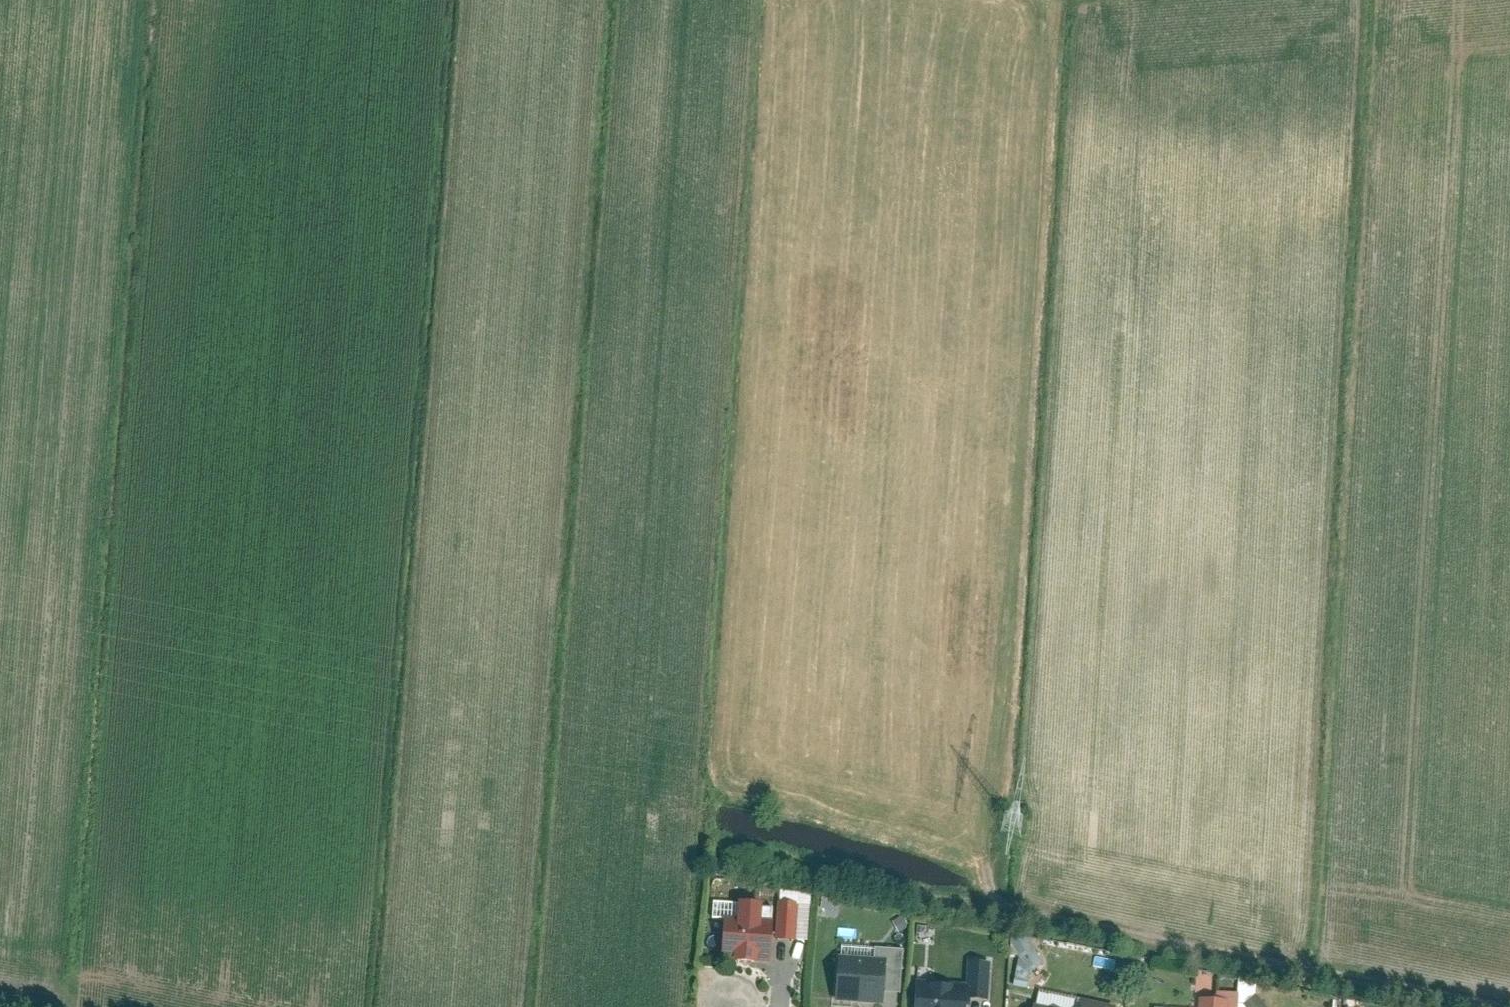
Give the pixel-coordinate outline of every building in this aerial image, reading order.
[(720,918),(721,961),(775,960),(774,917),(720,918)] [(833,946),(834,998),(882,998),(882,989),(902,989),(901,945),(833,946)] [(1021,953),(1021,977),(1027,977),(1027,971),(1042,971),(1042,953),(1021,953)] [(914,1006),(971,1006),(971,982),(914,982),(914,1006)] [(1239,995),(1226,994),(1225,1002),(1203,1000),(1202,1006),(1238,1006),(1239,995)]
